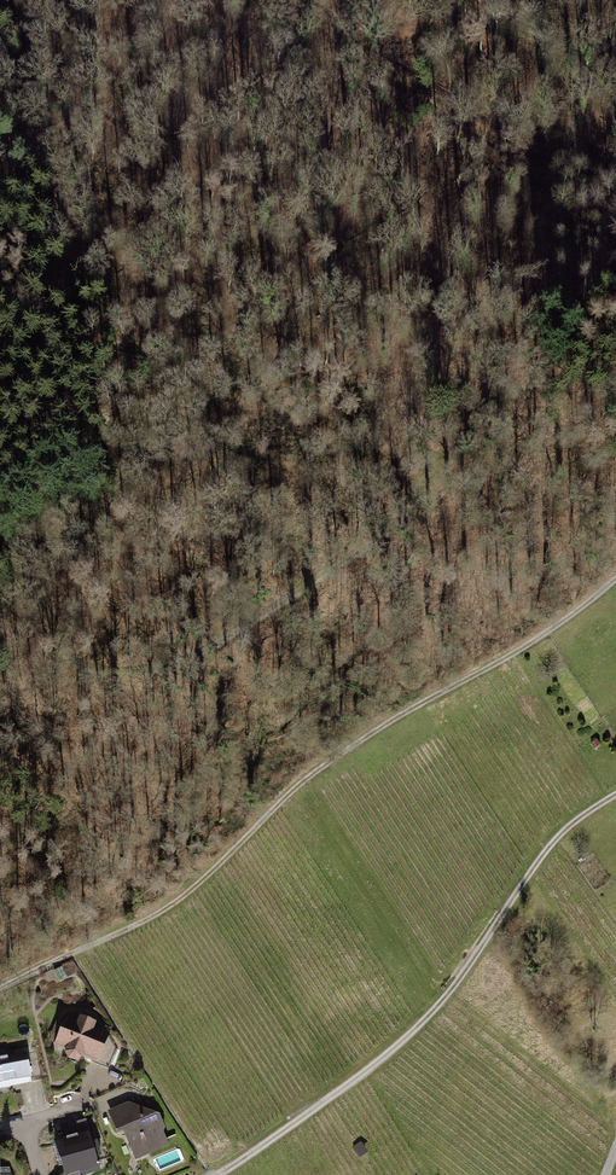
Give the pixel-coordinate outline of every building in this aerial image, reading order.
[(108,1022),(64,1004),(48,1043),(92,1061),(108,1022)] [(0,1055),(0,1081),(31,1075),(27,1051),(0,1055)] [(129,1102),(108,1110),(118,1134),(123,1132),(135,1159),(169,1145),(164,1131),(165,1127),(160,1114),(129,1102)] [(59,1142),(68,1174),(82,1174),(99,1171),(89,1134),(59,1142)] [(0,1153),(0,1174),(13,1174),(10,1166),(0,1166),(0,1153)]
